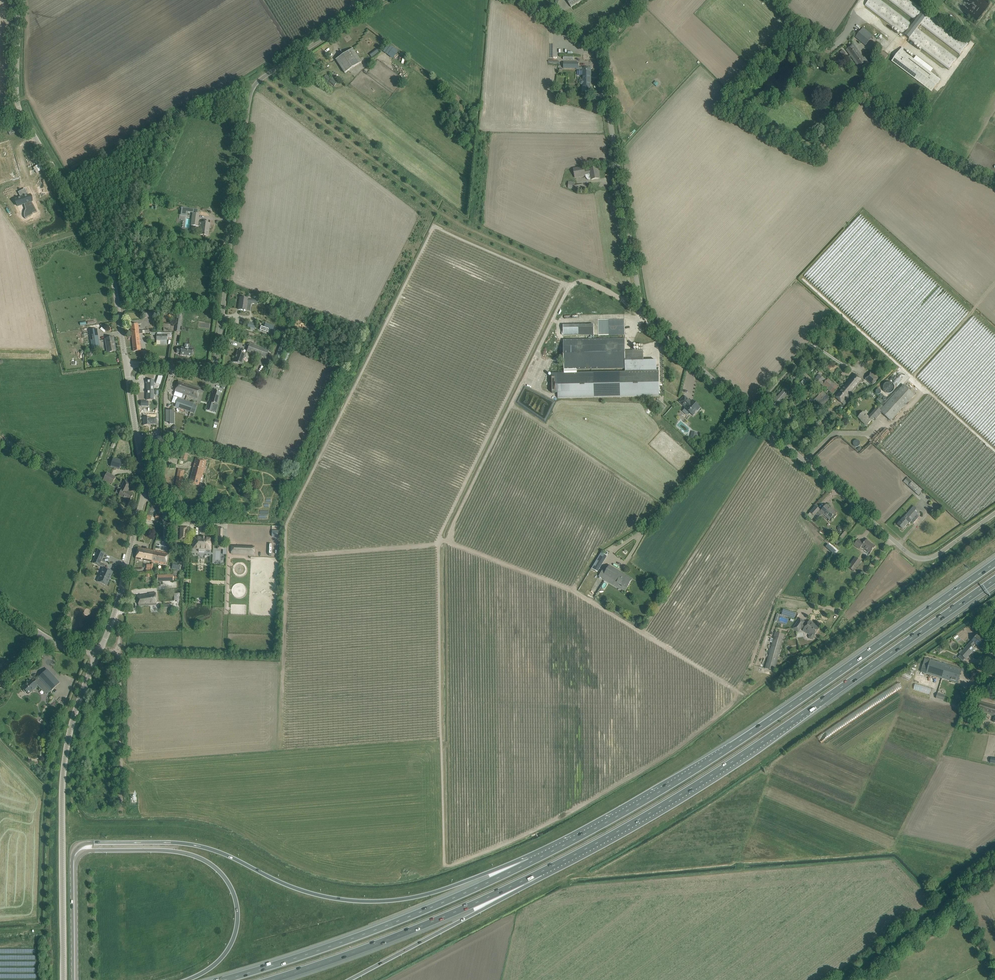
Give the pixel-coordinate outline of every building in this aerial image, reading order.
[(957,58),(918,28),(921,25),(956,51),(960,54),(959,54),(960,55),(968,43),(968,44),(911,0),(888,0),(916,21),(913,25),(880,0),(869,0),(865,6),(865,5),(904,35),(948,69),(957,58)] [(866,34),(861,30),(855,37),(864,44),(866,46),(873,36),(869,33),(868,32),(866,34)] [(859,68),(868,62),(864,57),(863,58),(854,44),(846,50),(859,68)] [(383,51),(393,58),(397,52),(388,45),(383,51)] [(893,59),(892,61),(918,81),(932,92),(937,85),(941,80),(931,72),(914,60),(906,53),(907,51),(902,48),(898,53),(893,59)] [(361,62),(355,53),(352,49),(336,60),(345,73),(361,62)] [(875,54),(884,60),(887,55),(878,49),(875,54)] [(582,68),(582,80),(581,80),(579,81),(579,83),(581,85),(582,85),(582,92),(590,92),(591,68),(582,68)] [(16,180),(4,142),(0,144),(0,185),(16,180)] [(591,180),(595,179),(599,178),(598,178),(597,172),(598,172),(598,168),(590,170),(585,171),(584,167),(573,169),(574,177),(585,175),(585,174),(589,174),(591,180)] [(29,195),(25,189),(26,190),(21,193),(22,198),(16,200),(18,206),(24,204),(26,210),(25,211),(25,212),(24,213),(24,214),(24,216),(25,217),(25,218),(33,214),(32,213),(37,212),(32,202),(30,195),(29,195)] [(199,214),(194,214),(193,214),(192,225),(201,226),(200,235),(208,236),(207,235),(208,229),(209,229),(210,224),(202,223),(198,223),(199,214)] [(240,298),(239,310),(244,310),(244,311),(245,311),(245,310),(247,311),(247,307),(250,307),(251,303),(257,304),(258,301),(251,300),(248,300),(248,299),(245,298),(240,298)] [(624,319),(599,319),(599,325),(603,325),(603,328),(609,328),(609,324),(615,324),(615,329),(616,329),(616,334),(624,334),(624,319)] [(164,332),(174,331),(173,323),(163,324),(164,332)] [(264,327),(262,331),(274,335),(276,331),(273,330),(275,327),(265,323),(264,327)] [(135,325),(131,325),(132,335),(139,334),(142,334),(142,331),(139,331),(138,324),(135,325)] [(563,335),(584,335),(594,335),(594,324),(583,325),(563,325),(563,335)] [(89,330),(91,345),(99,344),(97,329),(89,330)] [(167,335),(156,335),(156,345),(167,345),(167,340),(172,340),(172,333),(167,333),(167,335)] [(139,334),(132,335),(134,351),(141,350),(139,334)] [(107,352),(111,352),(116,351),(114,338),(105,339),(107,352)] [(557,373),(552,373),(552,393),(558,393),(558,398),(639,396),(659,396),(659,376),(659,371),(644,371),(643,351),(625,351),(625,339),(620,339),(563,340),(564,370),(625,369),(625,372),(557,373)] [(266,347),(265,349),(250,343),(247,351),(266,358),(269,350),(269,348),(266,347)] [(280,363),(286,345),(281,343),(274,361),(280,363)] [(177,348),(177,353),(178,353),(181,354),(180,355),(192,357),(193,349),(189,348),(189,345),(185,345),(184,348),(181,347),(181,349),(177,348)] [(242,365),(246,354),(238,351),(237,355),(236,355),(233,362),(242,365)] [(872,385),(878,378),(871,371),(865,378),(872,385)] [(827,380),(822,377),(819,374),(814,379),(833,394),(838,387),(828,379),(827,380)] [(849,394),(860,383),(862,380),(855,374),(853,376),(843,387),(845,389),(845,391),(849,394)] [(187,395),(190,385),(178,381),(175,391),(187,395)] [(198,399),(199,393),(201,388),(190,385),(187,395),(198,399)] [(863,412),(859,417),(863,422),(867,426),(874,417),(876,419),(882,413),(891,421),(914,395),(914,394),(906,387),(903,385),(886,404),(879,398),(876,400),(881,405),(878,409),(877,408),(869,417),(863,412)] [(846,397),(849,394),(845,391),(845,389),(843,387),(834,396),(844,405),(849,400),(846,397)] [(210,403),(208,410),(216,413),(219,405),(218,405),(221,393),(213,391),(210,403)] [(777,407),(787,394),(783,391),(773,403),(777,407)] [(830,398),(826,395),(823,392),(815,400),(822,406),(830,398)] [(685,396),(679,402),(683,405),(686,408),(685,409),(683,411),(687,415),(689,412),(689,413),(693,416),(697,411),(698,411),(700,409),(700,408),(692,400),(691,402),(685,396)] [(181,399),(178,408),(190,412),(193,404),(185,401),(181,399)] [(170,410),(166,410),(166,422),(169,422),(170,422),(170,424),(170,422),(174,422),(174,424),(174,410),(170,410)] [(143,421),(143,424),(144,424),(144,425),(151,425),(151,424),(157,424),(157,415),(150,415),(150,411),(147,411),(147,413),(144,413),(144,418),(144,421),(143,421)] [(692,431),(689,440),(695,441),(698,433),(692,431)] [(181,459),(187,461),(189,451),(183,449),(181,459)] [(113,458),(111,467),(114,468),(119,469),(120,467),(122,461),(113,458)] [(207,462),(201,460),(196,459),(189,484),(201,486),(204,478),(203,478),(207,462)] [(178,469),(175,489),(180,490),(183,473),(184,473),(184,470),(178,469)] [(112,484),(115,480),(116,477),(107,473),(103,480),(112,484)] [(923,491),(907,477),(903,482),(919,496),(923,491)] [(125,480),(121,489),(122,489),(119,495),(130,501),(133,495),(127,492),(132,484),(125,480)] [(832,517),(834,519),(837,515),(835,514),(829,509),(830,508),(826,505),(821,511),(830,519),(832,517)] [(812,520),(817,514),(820,510),(816,506),(807,516),(812,520)] [(901,521),(898,525),(903,529),(908,523),(909,524),(912,521),(914,523),(917,519),(915,517),(920,511),(916,508),(914,506),(901,521)] [(193,549),(193,555),(194,555),(194,556),(196,556),(196,555),(197,555),(197,558),(204,559),(204,561),(210,561),(211,550),(212,550),(213,544),(211,544),(211,542),(212,542),(212,540),(211,540),(211,538),(205,538),(205,539),(202,539),(202,538),(193,537),(193,544),(193,549)] [(864,543),(858,539),(854,545),(860,549),(862,547),(870,553),(875,547),(866,540),(864,543)] [(232,546),(231,553),(254,554),(254,547),(232,546)] [(152,562),(154,551),(138,548),(136,559),(152,562)] [(98,550),(94,560),(100,562),(105,553),(98,550)] [(154,551),(152,562),(166,565),(168,554),(154,551)] [(607,556),(606,556),(607,554),(605,552),(604,554),(601,553),(594,564),(593,567),(598,569),(599,567),(600,568),(607,556)] [(854,571),(860,563),(854,559),(848,567),(854,571)] [(619,584),(627,588),(632,579),(609,566),(606,572),(603,570),(599,576),(617,587),(619,584)] [(107,586),(113,572),(104,568),(97,582),(107,586)] [(654,591),(660,583),(654,579),(649,587),(654,591)] [(138,596),(139,605),(139,606),(157,605),(156,593),(154,593),(149,594),(149,595),(138,596)] [(162,613),(164,613),(171,612),(171,604),(161,605),(162,613)] [(812,624),(813,623),(809,621),(806,626),(803,625),(805,622),(800,619),(795,626),(800,629),(802,627),(804,629),(807,631),(806,633),(809,635),(809,637),(810,638),(811,639),(812,639),(814,638),(815,636),(814,636),(819,628),(812,624)] [(969,644),(960,654),(966,659),(975,649),(972,647),(975,643),(978,646),(979,645),(979,646),(981,646),(984,643),(983,642),(983,641),(977,635),(969,644)] [(774,671),(783,639),(774,637),(765,668),(774,671)] [(925,658),(921,672),(926,673),(926,674),(957,683),(961,670),(962,669),(930,660),(925,658)] [(26,684),(22,687),(24,690),(23,691),(25,693),(26,692),(29,694),(34,689),(37,687),(37,686),(37,685),(38,685),(46,693),(47,692),(48,691),(49,692),(51,691),(56,686),(60,683),(47,670),(39,678),(36,680),(37,681),(36,683),(35,682),(34,683),(31,680),(28,683),(26,685),(26,684)] [(928,693),(929,688),(914,685),(913,689),(928,693)] [(978,702),(976,710),(994,715),(994,706),(978,702)] [(35,967),(35,960),(36,960),(36,955),(27,956),(27,959),(31,958),(31,961),(26,961),(27,964),(27,970),(28,970),(28,973),(25,974),(26,979),(25,979),(36,979),(35,967)]
